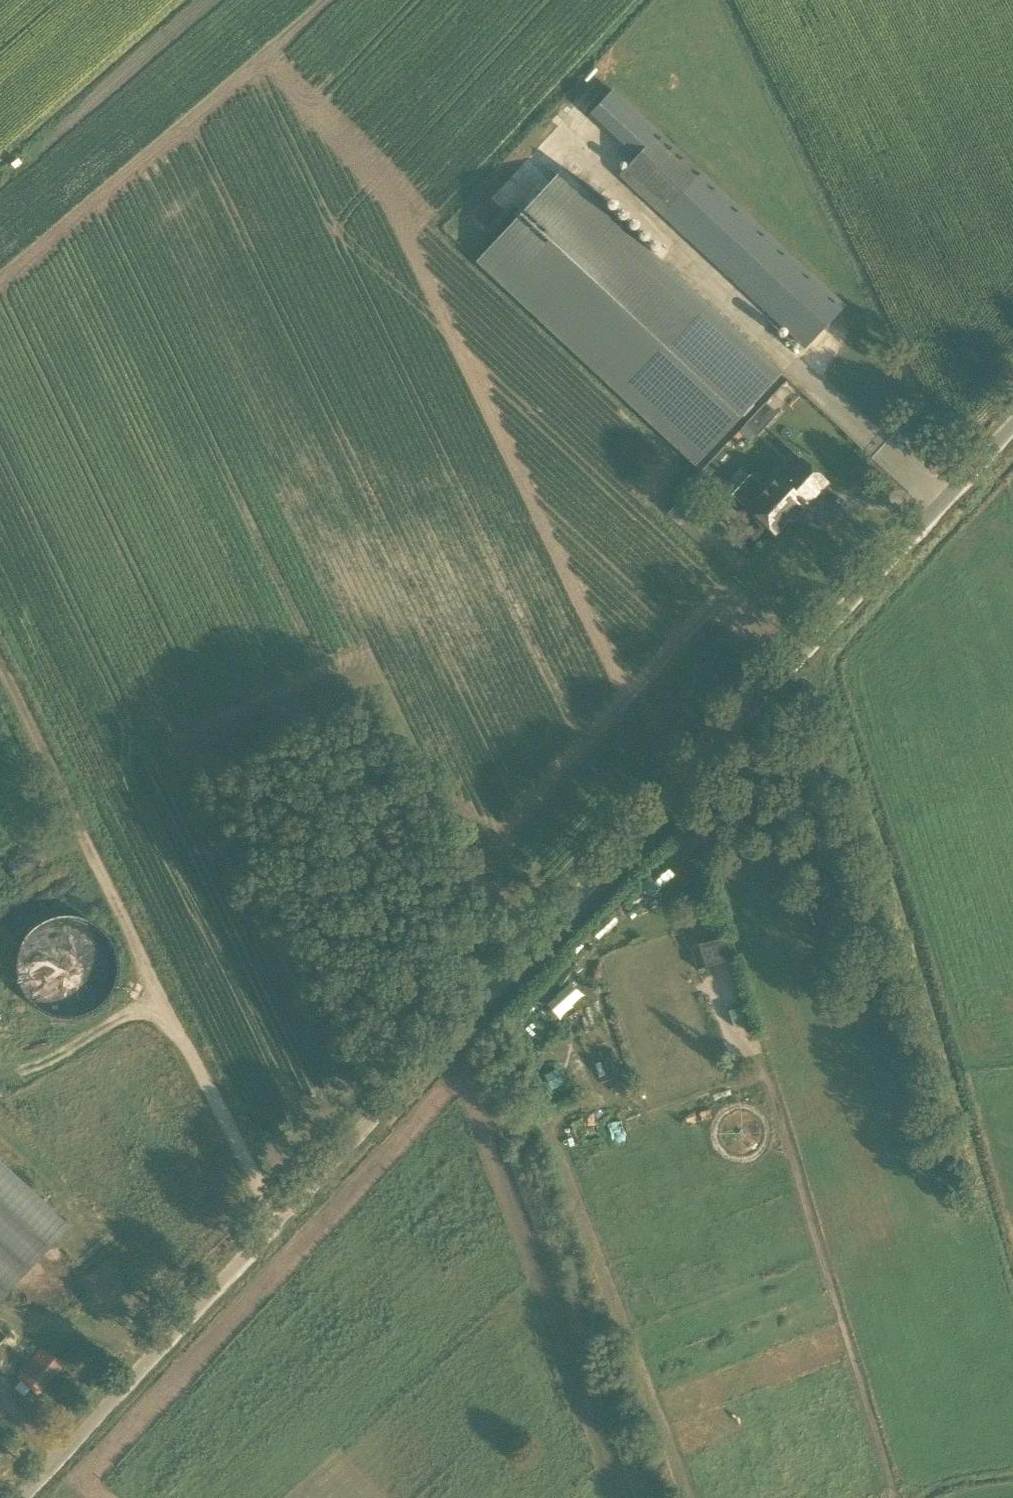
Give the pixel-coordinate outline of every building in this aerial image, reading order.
[(694,466),(740,417),(759,398),(781,374),(639,242),(438,55),(388,108),(380,101),(372,109),(380,117),(351,148),(694,466)] [(805,348),(844,306),(659,133),(612,89),(588,115),(634,159),(620,174),(805,348)] [(765,403),(739,431),(743,435),(749,441),(755,434),(757,436),(777,414),(765,403)] [(827,483),(801,460),(781,481),(773,474),(743,506),(774,535),(796,510),(800,513),(827,483)] [(16,932),(34,1009),(117,989),(99,913),(16,932)] [(698,971),(732,959),(724,937),(690,949),(698,971)] [(554,1010),(576,994),(570,987),(548,1003),(554,1010)] [(54,1218),(0,1167),(0,1275),(54,1218)] [(36,1394),(61,1363),(41,1347),(16,1378),(19,1381),(13,1388),(23,1397),(29,1389),(36,1394)]
